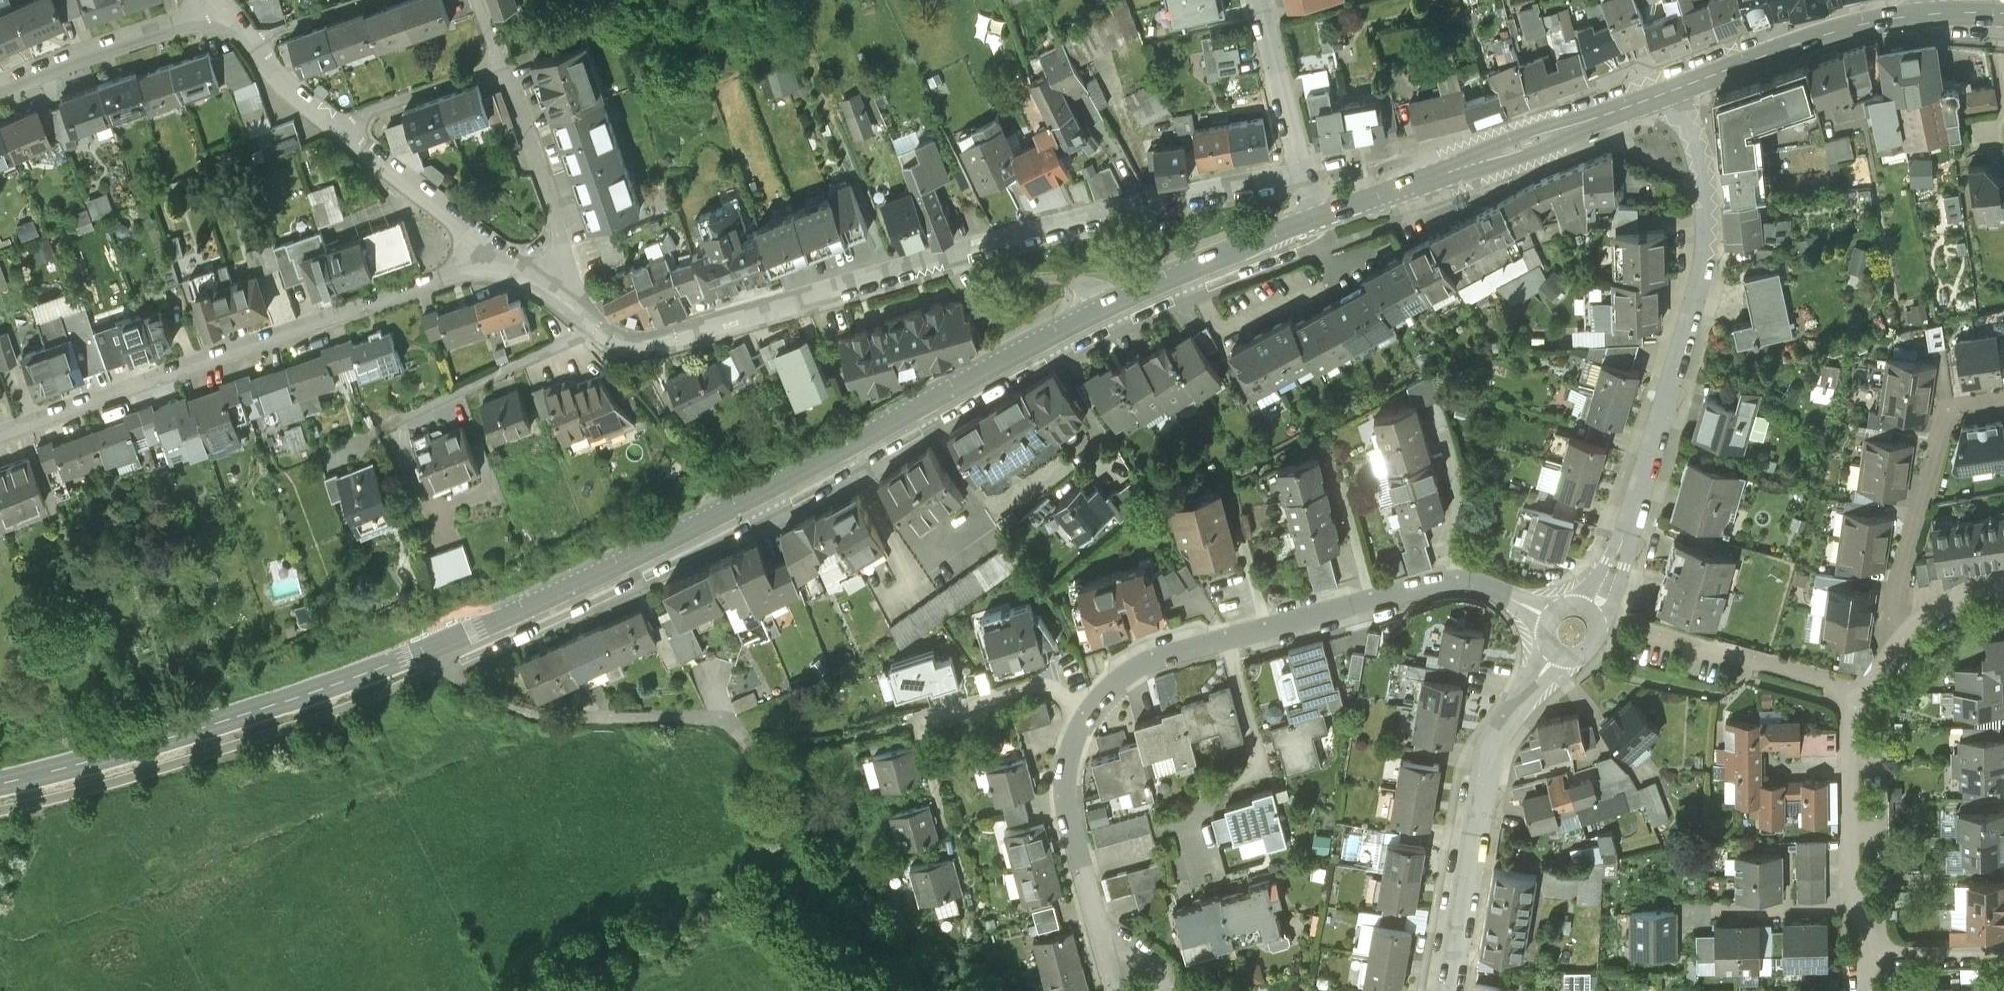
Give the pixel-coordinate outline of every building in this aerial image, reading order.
[(25,1),(26,2),(13,7),(25,38),(49,28),(48,26),(61,21),(61,19),(52,0),(26,0),(25,1)] [(61,19),(72,16),(66,0),(52,0),(61,19)] [(72,16),(82,12),(78,0),(66,0),(72,16)] [(82,12),(83,15),(99,10),(99,12),(123,5),(121,0),(78,0),(82,12)] [(381,7),(382,10),(367,15),(377,41),(378,45),(403,37),(402,35),(414,30),(403,0),(402,0),(381,7)] [(414,30),(428,26),(428,28),(452,19),(449,9),(445,0),(403,0),(414,30)] [(449,9),(460,5),(459,0),(445,0),(449,9)] [(497,12),(524,2),(523,0),(493,0),(497,12)] [(1058,26),(1068,45),(1075,58),(1140,26),(1131,0),(1109,0),(1058,26)] [(1171,18),(1226,6),(1225,0),(1167,0),(1171,18)] [(1474,13),(1487,8),(1484,0),(1470,0),(1474,13)] [(1588,3),(1592,21),(1579,24),(1586,58),(1621,43),(1604,0),(1602,0),(1588,3)] [(1621,43),(1649,32),(1645,22),(1638,3),(1637,0),(1604,0),(1621,43)] [(1681,0),(1664,0),(1665,6),(1671,13),(1645,22),(1649,32),(1657,51),(1692,39),(1683,9),(1681,0)] [(1683,9),(1695,6),(1693,0),(1681,0),(1683,9)] [(1683,9),(1692,39),(1718,30),(1709,0),(1705,0),(1706,3),(1695,6),(1683,9)] [(1718,30),(1748,20),(1743,5),(1745,5),(1744,0),(1709,0),(1718,30)] [(1745,5),(1743,5),(1748,20),(1753,18),(1754,21),(1771,16),(1770,13),(1775,11),(1773,0),(1744,0),(1745,5)] [(1775,11),(1829,0),(1773,0),(1775,11)] [(1537,7),(1536,3),(1521,7),(1527,32),(1548,26),(1541,6),(1537,7)] [(0,13),(0,46),(2,46),(2,47),(25,38),(13,7),(0,13)] [(354,14),(328,23),(339,53),(355,48),(355,49),(377,41),(367,15),(366,11),(354,15),(354,14)] [(1572,20),(1563,23),(1567,35),(1576,33),(1572,20)] [(328,23),(306,31),(307,32),(293,37),(299,55),(303,67),(325,59),(324,58),(339,53),(328,23)] [(1340,24),(1330,25),(1334,44),(1343,43),(1340,24)] [(1330,25),(1320,27),(1324,46),(1334,44),(1330,25)] [(1576,33),(1567,35),(1567,37),(1562,38),(1567,53),(1581,49),(1577,33),(1576,33)] [(563,35),(535,45),(539,57),(567,48),(563,35)] [(293,36),(282,40),(288,59),(299,55),(293,37),(293,36)] [(539,57),(536,58),(542,74),(538,75),(545,96),(549,95),(554,111),(603,93),(606,92),(589,40),(567,48),(539,57)] [(1225,44),(1214,46),(1217,64),(1218,72),(1238,68),(1236,58),(1240,57),(1238,43),(1225,46),(1225,44)] [(1068,45),(1042,57),(1048,69),(1060,89),(1061,89),(1069,85),(1073,93),(1081,89),(1095,116),(1103,112),(1099,104),(1093,107),(1079,83),(1086,79),(1084,76),(1075,58),(1068,45)] [(1214,46),(1204,47),(1208,66),(1217,64),(1214,46)] [(1516,49),(1505,52),(1509,64),(1519,61),(1516,49)] [(1567,53),(1558,56),(1561,66),(1567,87),(1589,78),(1581,49),(1567,53)] [(1865,49),(1844,56),(1845,59),(1848,79),(1849,86),(1850,85),(1854,97),(1873,92),(1868,62),(1865,49)] [(211,50),(196,55),(196,54),(173,62),(183,93),(198,88),(199,91),(222,83),(222,81),(213,55),(211,50)] [(226,50),(213,55),(222,81),(235,77),(226,50)] [(1936,52),(1879,61),(1880,68),(1882,80),(1885,94),(1895,92),(1897,107),(1905,147),(1905,148),(1962,139),(1958,119),(1998,111),(1995,91),(1961,96),(1962,104),(1957,105),(1957,102),(1960,99),(1959,92),(1954,89),(1942,91),(1936,52)] [(795,56),(782,61),(791,86),(804,81),(795,56)] [(1545,56),(1520,63),(1530,100),(1555,91),(1548,69),(1545,56)] [(1845,59),(1820,67),(1826,85),(1848,79),(1845,59)] [(1509,64),(1490,70),(1494,84),(1506,80),(1508,87),(1514,107),(1530,100),(1520,63),(1519,61),(1509,64)] [(173,62),(150,71),(150,72),(136,77),(145,104),(147,108),(172,100),(171,97),(183,93),(173,62)] [(1327,66),(1301,72),(1304,72),(1307,93),(1308,92),(1308,91),(1329,87),(1329,89),(1331,88),(1327,66)] [(1561,66),(1548,69),(1555,91),(1567,87),(1561,66)] [(1060,89),(1048,69),(1031,77),(1052,118),(1072,108),(1061,89),(1060,89)] [(1808,69),(1715,98),(1717,119),(1721,162),(1763,156),(1760,126),(1817,109),(1808,69)] [(135,73),(121,78),(121,76),(97,84),(108,115),(121,110),(122,112),(145,104),(136,77),(135,73)] [(1108,100),(1095,74),(1086,79),(1099,104),(1108,100)] [(1052,118),(1031,77),(1019,83),(1030,107),(1028,109),(1036,126),(1052,118)] [(257,79),(236,86),(240,98),(261,89),(257,79)] [(1099,104),(1086,79),(1079,83),(1093,107),(1099,104)] [(1156,79),(1122,95),(1133,107),(1127,111),(1134,126),(1171,108),(1156,79)] [(1848,79),(1826,85),(1833,108),(1856,101),(1854,97),(1850,85),(1849,86),(1848,79)] [(97,84),(75,92),(75,94),(62,98),(63,102),(71,130),(73,129),(94,121),(94,120),(108,115),(97,84)] [(481,84),(466,89),(465,87),(443,95),(454,125),(467,120),(468,122),(491,114),(484,93),(481,84)] [(1346,104),(1332,106),(1329,89),(1329,87),(1308,91),(1308,92),(1317,143),(1352,137),(1346,104)] [(1508,87),(1499,90),(1504,95),(1508,109),(1514,107),(1508,87)] [(261,89),(240,98),(243,110),(266,101),(261,89)] [(495,89),(484,93),(491,114),(493,118),(504,114),(495,89)] [(1391,89),(1378,92),(1380,98),(1386,131),(1398,129),(1391,89)] [(1465,89),(1442,95),(1448,127),(1472,121),(1465,101),(1467,100),(1465,89)] [(1467,100),(1465,101),(1472,121),(1508,109),(1504,95),(1499,90),(1467,100)] [(1885,94),(1878,95),(1874,96),(1865,99),(1867,112),(1873,112),(1876,112),(1897,107),(1895,92),(1885,94)] [(603,93),(554,111),(591,221),(640,204),(603,93)] [(864,104),(857,107),(851,94),(843,97),(857,129),(872,123),(864,104)] [(443,95),(420,103),(421,105),(406,110),(410,120),(417,141),(418,141),(441,133),(440,130),(454,125),(443,95)] [(1442,95),(1410,101),(1418,134),(1448,127),(1442,95)] [(1380,98),(1346,104),(1352,137),(1386,131),(1380,98)] [(1856,101),(1833,108),(1837,119),(1867,112),(1865,99),(1856,101)] [(266,101),(243,110),(247,121),(270,113),(266,101)] [(63,102),(49,107),(60,135),(64,145),(76,141),(73,129),(71,130),(63,102)] [(49,107),(38,111),(49,139),(60,135),(49,107)] [(1087,134),(1074,107),(1072,108),(1052,118),(1059,134),(1055,136),(1060,146),(1087,134)] [(1897,107),(1876,112),(1873,112),(1881,152),(1905,147),(1897,107)] [(22,115),(22,114),(0,122),(0,127),(10,152),(24,147),(24,149),(49,139),(38,111),(37,109),(22,115)] [(270,113),(247,121),(251,133),(270,127),(275,125),(270,113)] [(1192,113),(1174,115),(1184,142),(1185,150),(1197,148),(1194,131),(1196,131),(1192,113)] [(275,125),(270,127),(273,138),(299,129),(295,117),(275,125)] [(1052,118),(1036,126),(1042,136),(1016,150),(1021,160),(1032,182),(1069,165),(1060,146),(1055,136),(1059,134),(1052,118)] [(1262,119),(1228,125),(1234,158),(1268,151),(1262,119)] [(410,120),(389,128),(395,145),(420,165),(426,162),(418,141),(417,141),(410,120)] [(1002,121),(988,128),(989,129),(965,140),(984,182),(1003,173),(1001,170),(1007,167),(1021,160),(1016,150),(1002,121)] [(232,123),(218,128),(221,137),(236,133),(232,123)] [(955,234),(927,166),(944,160),(930,124),(895,138),(914,186),(917,193),(932,235),(934,241),(955,234)] [(1196,131),(1194,131),(1197,148),(1200,164),(1234,158),(1228,125),(1196,131)] [(10,152),(0,127),(0,156),(10,152)] [(299,129),(273,138),(277,152),(303,143),(299,129)] [(1849,139),(1825,144),(1830,166),(1854,160),(1849,139)] [(1184,142),(1166,144),(1166,141),(1154,143),(1159,182),(1189,178),(1185,150),(1184,142)] [(1612,154),(1584,165),(1585,190),(1586,204),(1587,204),(1588,221),(1596,220),(1595,201),(1614,200),(1612,154)] [(1763,156),(1721,162),(1724,201),(1757,196),(1766,196),(1763,156)] [(1021,160),(1007,167),(1017,189),(1032,182),(1021,160)] [(1932,160),(1911,160),(1912,184),(1932,182),(1932,160)] [(1110,164),(1100,168),(1108,193),(1108,194),(1123,189),(1110,164)] [(1584,165),(1534,185),(1545,206),(1548,204),(1549,204),(1585,190),(1584,165)] [(1997,177),(1984,166),(1968,168),(1976,218),(1986,217),(1986,219),(1997,217),(1997,216),(2003,215),(2003,176),(1997,177)] [(1100,168),(1087,173),(1095,196),(1108,193),(1100,168)] [(335,181),(310,189),(321,221),(346,213),(335,181)] [(869,227),(851,181),(829,189),(832,195),(848,235),(869,227)] [(104,185),(82,194),(90,214),(112,205),(104,185)] [(1545,206),(1534,185),(1501,204),(1516,233),(1545,220),(1540,208),(1545,206)] [(914,186),(885,198),(903,243),(932,235),(918,195),(917,193),(914,186)] [(1549,204),(1548,204),(1550,209),(1554,208),(1567,241),(1588,233),(1588,227),(1588,221),(1587,204),(1586,204),(1585,190),(1549,204)] [(1960,190),(1930,195),(1932,209),(1962,204),(1960,190)] [(832,195),(796,209),(811,249),(848,235),(832,195)] [(1757,196),(1724,201),(1728,243),(1744,241),(1759,240),(1774,242),(1774,246),(1780,246),(1782,195),(1766,196),(1757,196)] [(749,230),(739,201),(730,204),(729,202),(701,212),(702,214),(696,216),(703,237),(709,235),(712,243),(693,249),(696,257),(703,275),(708,288),(724,282),(725,285),(732,288),(736,281),(740,279),(742,275),(749,272),(753,274),(759,272),(766,275),(770,268),(769,265),(774,263),(760,226),(749,230)] [(1516,233),(1501,204),(1477,216),(1495,244),(1515,234),(1516,233)] [(796,209),(759,224),(760,226),(774,263),(811,249),(796,209)] [(1638,209),(1621,209),(1612,221),(1611,229),(1609,236),(1616,236),(1616,234),(1638,233),(1638,209)] [(1614,215),(1604,213),(1600,227),(1611,229),(1612,221),(1614,215)] [(23,231),(39,229),(37,214),(20,217),(23,231)] [(1495,244),(1477,216),(1452,229),(1470,257),(1495,244)] [(401,217),(361,230),(362,233),(328,244),(340,279),(416,254),(402,219),(401,217)] [(599,223),(593,224),(607,264),(628,257),(614,217),(599,223)] [(178,228),(166,232),(174,255),(186,251),(178,228)] [(1448,269),(1470,257),(1452,229),(1430,239),(1448,269)] [(671,230),(661,235),(667,246),(678,241),(671,230)] [(46,231),(30,236),(37,255),(52,250),(46,231)] [(1638,233),(1616,234),(1616,236),(1617,260),(1613,260),(1614,281),(1659,279),(1667,279),(1665,232),(1638,233)] [(261,244),(258,234),(244,239),(254,269),(257,268),(258,270),(282,262),(274,239),(261,244)] [(1470,257),(1448,269),(1456,284),(1468,302),(1520,275),(1530,270),(1515,234),(1495,244),(1470,257)] [(1816,234),(1795,240),(1799,253),(1820,247),(1816,234)] [(1430,239),(1404,252),(1405,254),(1428,298),(1456,284),(1448,269),(1430,239)] [(1744,241),(1728,243),(1729,251),(1744,250),(1744,241)] [(328,244),(305,252),(306,254),(297,257),(301,268),(310,265),(318,287),(340,279),(328,244)] [(1872,249),(1854,244),(1847,270),(1866,275),(1872,249)] [(1780,250),(1759,250),(1761,265),(1781,261),(1780,250)] [(674,263),(669,251),(637,263),(635,264),(640,278),(647,293),(668,285),(672,294),(679,291),(675,283),(682,280),(674,263)] [(1428,298),(1405,254),(1385,265),(1390,274),(1408,308),(1428,298)] [(174,255),(160,259),(167,280),(181,276),(174,255)] [(696,257),(674,263),(682,280),(683,282),(688,281),(703,275),(696,257)] [(228,258),(192,270),(202,301),(210,323),(224,319),(223,318),(245,311),(234,276),(228,258)] [(636,261),(617,268),(624,285),(632,281),(640,278),(635,264),(637,263),(636,261)] [(254,269),(234,276),(245,311),(269,303),(258,270),(257,268),(254,269)] [(1571,280),(1555,268),(1539,284),(1553,297),(1571,280)] [(1530,270),(1520,275),(1525,285),(1535,280),(1530,270)] [(1780,270),(1745,278),(1755,323),(1735,327),(1739,347),(1794,335),(1780,270)] [(1408,308),(1390,274),(1342,299),(1367,344),(1414,318),(1408,308)] [(703,275),(688,281),(695,295),(708,288),(703,275)] [(640,278),(606,296),(614,313),(639,302),(647,321),(657,318),(655,314),(647,293),(640,278)] [(1659,279),(1614,281),(1614,299),(1615,326),(1615,327),(1643,327),(1661,326),(1659,279)] [(76,281),(29,297),(34,312),(81,296),(76,281)] [(1614,281),(1584,282),(1585,329),(1605,328),(1615,327),(1615,326),(1592,327),(1591,299),(1614,299),(1614,281)] [(668,285),(647,293),(655,314),(678,306),(680,312),(684,311),(688,309),(685,302),(680,291),(679,291),(672,294),(668,285)] [(510,297),(506,288),(477,298),(486,323),(500,318),(507,339),(533,329),(520,294),(510,297)] [(81,296),(34,312),(44,341),(79,329),(91,325),(81,296)] [(869,327),(856,331),(857,332),(842,335),(848,357),(850,357),(857,368),(859,368),(864,387),(884,381),(883,380),(894,374),(893,372),(902,373),(903,376),(904,376),(899,362),(904,360),(905,362),(917,362),(917,363),(918,363),(919,367),(920,367),(918,363),(919,363),(919,360),(930,357),(931,360),(942,357),(941,354),(944,354),(945,356),(957,356),(959,356),(957,350),(968,344),(967,342),(978,339),(970,310),(966,311),(963,297),(944,302),(943,300),(930,303),(931,305),(925,307),(924,305),(910,309),(910,311),(885,318),(886,322),(876,325),(877,327),(869,329),(869,327)] [(461,303),(440,311),(445,326),(450,339),(487,326),(486,323),(477,298),(461,304),(461,303)] [(1614,299),(1591,299),(1592,327),(1615,326),(1614,299)] [(163,301),(139,309),(151,344),(175,336),(163,301)] [(202,301),(191,304),(199,327),(210,323),(202,301)] [(1924,301),(1910,304),(1911,308),(1905,310),(1907,322),(1927,317),(1924,301)] [(438,305),(424,310),(432,331),(445,326),(440,311),(438,305)] [(1355,348),(1333,305),(1314,316),(1336,358),(1355,348)] [(139,309),(107,320),(119,355),(151,344),(139,309)] [(1336,358),(1314,316),(1295,326),(1313,361),(1317,368),(1336,358)] [(1295,326),(1290,318),(1271,328),(1294,371),(1313,361),(1295,326)] [(107,320),(91,325),(103,360),(119,355),(107,320)] [(91,325),(79,329),(91,365),(103,360),(91,325)] [(1948,325),(1933,325),(1934,346),(1949,345),(1948,325)] [(0,329),(0,359),(15,353),(7,327),(0,329)] [(1207,327),(1193,336),(1206,356),(1218,348),(1207,327)] [(1615,327),(1605,328),(1606,345),(1643,344),(1643,327),(1615,327)] [(391,328),(374,334),(374,333),(353,340),(358,356),(362,368),(400,355),(391,328)] [(1294,371),(1271,328),(1252,339),(1275,381),(1294,371)] [(79,329),(44,341),(56,376),(91,365),(79,329)] [(772,365),(783,360),(777,348),(784,345),(779,333),(761,341),(772,365)] [(1543,334),(1533,333),(1533,345),(1543,345),(1543,334)] [(828,379),(808,334),(784,345),(777,348),(783,360),(797,392),(828,379)] [(1995,334),(1976,337),(1982,382),(2002,379),(1995,334)] [(351,335),(338,339),(345,360),(358,356),(353,340),(351,335)] [(746,336),(732,342),(744,367),(757,361),(746,336)] [(1193,336),(1170,351),(1195,392),(1206,385),(1209,390),(1222,381),(1206,356),(1193,336)] [(1976,337),(1956,340),(1963,385),(1982,382),(1976,337)] [(338,339),(325,344),(327,349),(332,364),(345,360),(338,339)] [(1275,381),(1252,339),(1232,349),(1241,365),(1255,392),(1255,391),(1258,397),(1262,404),(1282,393),(1275,381)] [(44,341),(21,349),(33,384),(56,376),(44,341)] [(327,349),(305,356),(305,357),(290,362),(299,389),(336,377),(332,364),(327,349)] [(1170,351),(1159,358),(1155,352),(1142,361),(1168,402),(1179,395),(1183,400),(1195,392),(1170,351)] [(1634,359),(1612,353),(1609,364),(1631,371),(1634,359)] [(1139,355),(1127,363),(1130,368),(1119,376),(1137,406),(1141,412),(1152,404),(1156,410),(1168,402),(1142,361),(1139,355)] [(698,360),(670,374),(673,380),(667,383),(678,405),(683,403),(688,412),(701,405),(699,401),(714,394),(713,393),(733,382),(719,356),(701,366),(698,360)] [(1935,364),(1888,357),(1886,372),(1888,373),(1886,385),(1929,391),(1931,379),(1933,379),(1935,364)] [(290,362),(275,368),(274,366),(253,373),(258,389),(262,401),(264,401),(265,405),(262,406),(267,420),(305,408),(299,389),(290,362)] [(1609,364),(1602,362),(1594,388),(1630,399),(1638,373),(1631,371),(1609,364)] [(1845,368),(1815,363),(1809,397),(1839,402),(1845,368)] [(1119,376),(1111,364),(1087,380),(1100,400),(1118,427),(1131,418),(1127,412),(1137,406),(1119,376)] [(1255,392),(1241,365),(1230,370),(1247,402),(1258,397),(1255,391),(1255,392)] [(252,369),(238,374),(244,394),(258,389),(253,373),(252,369)] [(1431,371),(1408,383),(1413,401),(1416,400),(1417,403),(1439,396),(1431,371)] [(1053,373),(1025,392),(1055,436),(1082,418),(1053,373)] [(238,374),(225,378),(226,383),(232,398),(244,394),(238,374)] [(613,390),(600,375),(587,380),(586,377),(574,382),(590,425),(592,431),(607,425),(609,430),(637,419),(628,408),(613,390)] [(573,380),(563,383),(562,381),(547,386),(545,387),(553,409),(563,436),(590,425),(574,382),(573,380)] [(1087,380),(1077,386),(1090,407),(1100,400),(1087,380)] [(546,382),(533,387),(543,414),(553,409),(545,387),(547,386),(546,382)] [(638,400),(622,382),(613,390),(628,408),(638,400)] [(226,383),(205,390),(206,391),(189,397),(204,439),(205,443),(243,430),(232,398),(226,383)] [(1929,391),(1886,385),(1884,397),(1883,397),(1880,413),(1927,420),(1930,403),(1928,403),(1929,391)] [(1735,406),(1708,398),(1697,438),(1741,451),(1749,426),(1761,430),(1765,416),(1752,413),(1759,391),(1741,386),(1735,406)] [(519,388),(483,402),(490,419),(495,417),(501,434),(532,422),(519,388)] [(1630,399),(1594,388),(1586,415),(1592,416),(1613,423),(1622,425),(1630,399)] [(1022,390),(950,434),(978,480),(999,467),(1011,459),(1052,434),(1022,390)] [(188,393),(173,399),(172,397),(151,404),(156,419),(161,432),(180,425),(186,444),(204,439),(189,397),(188,393)] [(149,398),(135,403),(143,424),(156,419),(151,404),(149,398)] [(1413,401),(1374,414),(1378,425),(1377,425),(1381,441),(1423,429),(1425,428),(1417,403),(1416,400),(1413,401)] [(135,403),(123,407),(125,412),(130,428),(143,424),(135,403)] [(130,428),(125,412),(103,419),(103,420),(87,426),(97,454),(112,449),(116,462),(138,455),(140,462),(154,457),(143,424),(130,428)] [(307,416),(293,421),(300,443),(314,438),(307,416)] [(1613,423),(1592,416),(1588,428),(1609,434),(1613,423)] [(1962,426),(1953,459),(1954,463),(1955,465),(1958,467),(1962,468),(1965,467),(1968,465),(1970,462),(1991,459),(1992,464),(2003,462),(2003,437),(2003,432),(2001,420),(1962,426)] [(464,422),(433,435),(430,427),(413,433),(431,481),(479,463),(472,443),(464,422)] [(87,426),(72,431),(72,430),(51,437),(60,466),(97,454),(87,426)] [(1609,434),(1588,428),(1585,438),(1606,445),(1609,434)] [(1423,429),(1381,441),(1385,453),(1384,454),(1388,469),(1430,456),(1431,455),(1423,429)] [(51,437),(49,432),(35,437),(48,475),(62,471),(51,437)] [(1052,434),(1011,459),(1023,478),(1064,452),(1052,434)] [(1606,445),(1571,435),(1562,462),(1598,473),(1606,445)] [(1913,441),(1866,435),(1864,450),(1865,450),(1864,461),(1908,468),(1909,456),(1911,456),(1913,441)] [(483,439),(472,443),(479,463),(481,469),(492,464),(483,439)] [(961,494),(930,447),(905,463),(936,511),(961,494)] [(0,456),(0,509),(41,495),(25,448),(0,456)] [(1317,452),(1278,463),(1283,479),(1281,480),(1284,494),(1286,494),(1325,484),(1317,452)] [(1785,460),(1762,454),(1758,469),(1781,475),(1785,460)] [(1430,456),(1388,469),(1392,480),(1391,480),(1396,495),(1438,483),(1439,482),(1430,456)] [(1134,480),(1120,458),(1108,466),(1111,471),(1113,470),(1125,489),(1109,499),(1119,512),(1124,519),(1138,510),(1146,503),(1133,481),(1134,480)] [(1743,476),(1688,461),(1673,515),(1730,531),(1731,526),(1719,523),(1724,505),(1735,508),(1743,476)] [(1908,468),(1864,461),(1862,472),(1860,472),(1858,486),(1906,493),(1908,478),(1906,478),(1908,468)] [(378,462),(363,468),(361,463),(341,470),(339,471),(346,490),(359,524),(396,510),(378,462)] [(1598,473),(1562,462),(1555,488),(1590,499),(1598,473)] [(936,511),(905,463),(880,480),(911,528),(936,511)] [(339,467),(327,472),(334,494),(346,490),(339,471),(341,470),(339,467)] [(999,467),(978,480),(987,493),(998,487),(1001,492),(1011,485),(999,467)] [(1438,483),(1396,495),(1399,508),(1403,522),(1404,524),(1424,518),(1447,511),(1438,483)] [(1325,484),(1286,494),(1290,509),(1288,510),(1292,524),(1294,523),(1333,513),(1325,484)] [(1087,498),(1080,489),(1054,510),(1082,542),(1119,512),(1109,499),(1107,497),(1104,499),(1096,490),(1087,498)] [(1217,490),(1198,495),(1199,498),(1177,504),(1185,535),(1193,532),(1200,556),(1233,547),(1217,490)] [(1581,497),(1560,490),(1556,502),(1577,508),(1581,497)] [(884,540),(859,492),(828,509),(848,546),(854,558),(884,540)] [(1577,508),(1556,502),(1553,512),(1574,519),(1577,508)] [(817,515),(815,511),(798,521),(815,552),(835,540),(837,551),(848,546),(828,509),(817,515)] [(1574,519),(1540,509),(1530,544),(1537,546),(1557,552),(1564,554),(1574,519)] [(1892,516),(1844,509),(1842,524),(1844,524),(1843,536),(1886,542),(1888,530),(1890,530),(1892,516)] [(1333,513),(1294,523),(1298,539),(1296,540),(1300,554),(1306,553),(1329,547),(1341,544),(1333,513)] [(1989,515),(1974,517),(1975,519),(1981,562),(1986,566),(1991,560),(2003,558),(2003,513),(1992,515),(1990,513),(1989,515)] [(1424,518),(1404,524),(1403,522),(1400,523),(1404,535),(1427,528),(1424,518)] [(1975,519),(1934,525),(1940,567),(1971,563),(1976,567),(1981,562),(1975,519)] [(815,552),(798,521),(782,529),(790,554),(793,562),(815,552)] [(1404,535),(1402,535),(1406,547),(1426,540),(1430,539),(1427,528),(1404,535)] [(1886,542),(1843,536),(1841,546),(1839,546),(1837,561),(1860,565),(1884,568),(1887,553),(1885,552),(1886,542)] [(465,540),(440,549),(450,574),(474,565),(465,540)] [(1406,547),(1403,548),(1407,559),(1430,552),(1426,540),(1406,547)] [(768,564),(758,541),(734,552),(757,602),(784,590),(800,583),(793,562),(790,554),(768,564)] [(1734,557),(1682,542),(1676,564),(1672,563),(1666,584),(1670,585),(1664,608),(1715,622),(1734,557)] [(1009,545),(973,568),(987,588),(1022,565),(1009,545)] [(848,546),(837,551),(844,564),(854,558),(848,546)] [(1557,552),(1537,546),(1533,557),(1554,563),(1557,552)] [(1329,547),(1306,553),(1308,563),(1332,557),(1329,547)] [(757,602),(734,552),(710,563),(725,597),(738,628),(756,621),(754,616),(761,613),(757,602)] [(1430,552),(1407,559),(1410,571),(1434,564),(1430,552)] [(831,556),(821,561),(830,587),(839,582),(835,574),(839,571),(831,556)] [(1332,557),(1308,563),(1311,575),(1335,569),(1332,557)] [(1860,565),(1837,561),(1835,573),(1859,576),(1860,565)] [(710,563),(667,584),(680,616),(725,597),(710,563)] [(1200,584),(1186,563),(1177,569),(1189,586),(1191,589),(1200,584)] [(1175,566),(1166,572),(1177,589),(1179,593),(1189,586),(1177,569),(1175,566)] [(973,568),(938,591),(952,611),(987,588),(973,568)] [(1145,568),(1079,586),(1082,596),(1077,597),(1087,633),(1092,632),(1094,640),(1131,629),(1129,622),(1137,620),(1138,627),(1167,619),(1160,591),(1163,589),(1154,575),(1147,577),(1145,568)] [(1166,572),(1164,569),(1154,575),(1163,589),(1164,590),(1167,595),(1177,589),(1166,572)] [(1335,569),(1311,575),(1315,587),(1338,581),(1335,569)] [(1876,591),(1828,584),(1826,599),(1828,599),(1826,610),(1870,617),(1872,605),(1874,606),(1876,591)] [(784,590),(757,602),(761,613),(762,615),(789,602),(784,590)] [(938,591),(889,623),(900,644),(952,611),(938,591)] [(1030,603),(1004,611),(1004,609),(984,615),(1000,671),(1050,657),(1046,643),(1057,639),(1041,614),(1034,616),(1030,603)] [(644,606),(603,624),(617,654),(629,648),(630,651),(658,638),(644,606)] [(1870,617),(1826,610),(1826,611),(1808,609),(1804,636),(1823,638),(1824,637),(1868,643),(1870,628),(1868,628),(1870,617)] [(756,621),(738,628),(743,639),(760,632),(756,621)] [(1483,627),(1446,621),(1441,651),(1448,652),(1470,656),(1478,657),(1483,627)] [(603,624),(563,642),(578,675),(591,669),(598,685),(625,672),(617,654),(603,624)] [(1381,631),(1369,629),(1365,650),(1377,652),(1381,631)] [(1983,656),(1983,664),(1957,667),(1958,689),(2001,689),(2001,677),(2003,676),(2003,638),(1986,640),(1988,655),(1983,656)] [(671,640),(658,646),(666,667),(680,660),(671,640)] [(1323,640),(1289,649),(1293,667),(1328,658),(1323,640)] [(563,642),(521,662),(539,698),(580,679),(578,675),(563,642)] [(1077,645),(1060,654),(1073,681),(1091,672),(1077,645)] [(925,664),(937,661),(934,651),(891,662),(893,668),(878,672),(885,700),(932,687),(925,664)] [(1470,656),(1448,652),(1446,664),(1468,668),(1470,656)] [(952,657),(937,661),(925,664),(932,687),(933,691),(960,683),(952,657)] [(1293,667),(1283,669),(1280,674),(1286,698),(1291,718),(1323,709),(1344,704),(1339,684),(1335,685),(1328,658),(1293,667)] [(1468,668),(1446,664),(1444,675),(1462,678),(1466,679),(1468,668)] [(1444,675),(1425,672),(1420,702),(1457,708),(1462,678),(1444,675)] [(1212,692),(1182,700),(1183,704),(1191,735),(1221,727),(1225,742),(1244,737),(1230,684),(1211,689),(1212,692)] [(2001,713),(2001,689),(1958,689),(1954,689),(1954,713),(2001,713)] [(1046,695),(1035,698),(1041,720),(1052,717),(1046,695)] [(1631,696),(1601,723),(1629,754),(1659,727),(1631,696)] [(1035,698),(1025,701),(1030,723),(1041,720),(1035,698)] [(1025,701),(1013,704),(1019,725),(1030,723),(1025,701)] [(1457,708),(1420,702),(1415,732),(1417,732),(1438,736),(1452,738),(1457,708)] [(1165,714),(1136,721),(1141,739),(1145,755),(1174,747),(1178,763),(1197,758),(1191,735),(1183,704),(1164,710),(1165,714)] [(1291,718),(1271,723),(1276,742),(1280,741),(1288,770),(1322,761),(1314,732),(1329,728),(1323,709),(1291,718)] [(1586,721),(1579,722),(1577,709),(1562,712),(1569,747),(1594,742),(1591,727),(1588,728),(1586,721)] [(1562,711),(1538,716),(1531,727),(1538,732),(1540,729),(1545,752),(1569,747),(1562,712),(1562,711)] [(1760,719),(1759,718),(1737,718),(1737,744),(1727,744),(1727,759),(1760,759),(1759,740),(1760,719)] [(1799,750),(1799,719),(1760,719),(1759,740),(1789,740),(1786,743),(1786,750),(1799,750)] [(2000,737),(2000,725),(1963,725),(1963,737),(2000,737)] [(1438,736),(1417,732),(1415,744),(1436,748),(1438,736)] [(2000,737),(1963,737),(1960,737),(1960,761),(2003,761),(2003,737),(2000,737)] [(1141,739),(1121,744),(1122,751),(1094,758),(1103,792),(1131,785),(1135,799),(1155,794),(1145,755),(1141,739)] [(1436,748),(1415,744),(1413,756),(1434,760),(1436,748)] [(913,746),(874,756),(883,791),(922,781),(913,746)] [(1628,769),(1610,751),(1599,753),(1601,759),(1598,760),(1601,773),(1602,777),(1611,773),(1628,769)] [(1027,754),(988,764),(997,800),(1002,798),(1023,793),(1036,789),(1027,754)] [(1413,756),(1403,754),(1398,784),(1435,790),(1440,761),(1434,760),(1413,756)] [(1760,779),(1760,759),(1727,759),(1727,775),(1737,775),(1737,800),(1760,799),(1760,779)] [(1960,761),(1960,785),(1976,785),(2000,785),(2003,785),(2003,761),(1960,761)] [(1628,769),(1611,773),(1602,777),(1601,773),(1593,775),(1599,794),(1624,786),(1630,804),(1645,799),(1643,795),(1628,769)] [(1569,777),(1565,778),(1563,772),(1547,776),(1550,787),(1524,794),(1533,827),(1558,820),(1554,803),(1556,803),(1558,810),(1565,809),(1563,802),(1575,799),(1570,782),(1570,781),(1569,777)] [(1593,775),(1570,781),(1570,782),(1575,799),(1581,818),(1630,804),(1624,786),(1599,794),(1593,775)] [(1826,819),(1826,778),(1783,779),(1783,793),(1803,793),(1804,819),(1826,819)] [(1655,779),(1640,784),(1643,795),(1645,799),(1650,813),(1666,807),(1655,779)] [(1783,793),(1783,779),(1760,779),(1760,799),(1761,819),(1766,819),(1766,826),(1784,826),(1783,793)] [(1435,790),(1398,784),(1393,814),(1402,815),(1424,819),(1430,820),(1435,790)] [(2000,797),(2000,785),(1976,785),(1976,797),(1979,797),(2000,797)] [(1273,788),(1254,793),(1255,797),(1226,805),(1228,812),(1235,837),(1264,830),(1268,845),(1287,840),(1273,788)] [(1023,793),(1002,798),(1005,810),(1027,805),(1023,793)] [(1675,802),(1683,818),(1699,811),(1691,795),(1675,802)] [(1979,797),(1968,798),(1968,809),(1979,809),(1979,797)] [(2000,797),(1979,797),(1979,809),(2000,809),(2000,797)] [(1575,799),(1563,802),(1565,809),(1558,810),(1556,803),(1554,803),(1558,820),(1559,825),(1581,818),(1575,799)] [(1027,805),(1005,810),(1008,821),(1030,816),(1027,805)] [(929,808),(891,818),(900,853),(938,842),(929,808)] [(1146,808),(1134,812),(1140,834),(1152,831),(1146,808)] [(2002,809),(2000,809),(1979,809),(1968,809),(1956,809),(1957,822),(1958,822),(1959,833),(1962,833),(2003,833),(2003,821),(2002,821),(2002,809)] [(1134,812),(1123,814),(1129,837),(1140,834),(1134,812)] [(1235,837),(1228,812),(1213,816),(1219,841),(1235,837)] [(1123,814),(1112,817),(1118,840),(1129,837),(1123,814)] [(1424,819),(1402,815),(1400,827),(1422,831),(1424,819)] [(1112,817),(1101,820),(1107,843),(1118,840),(1112,817)] [(1101,820),(1091,823),(1097,845),(1107,843),(1101,820)] [(1044,822),(1005,832),(1014,867),(1053,857),(1044,822)] [(1422,831),(1400,827),(1398,839),(1420,843),(1422,831)] [(1611,827),(1598,831),(1605,857),(1618,854),(1611,827)] [(1962,833),(1962,845),(1964,845),(1964,857),(1965,857),(1995,857),(2003,857),(2003,833),(1962,833)] [(1398,839),(1389,837),(1384,867),(1421,873),(1426,844),(1420,843),(1398,839)] [(1825,849),(1825,838),(1797,838),(1797,850),(1825,850),(1825,849)] [(1781,850),(1737,850),(1737,872),(1781,872),(1781,850)] [(1825,862),(1825,850),(1797,850),(1797,862),(1825,862)] [(1053,857),(1014,867),(1023,903),(1062,893),(1053,857)] [(1605,857),(1580,862),(1578,898),(1602,899),(1605,857)] [(1995,869),(1995,857),(1965,857),(1965,869),(1995,869)] [(1825,862),(1797,862),(1797,873),(1825,873),(1825,862)] [(1161,863),(1148,866),(1154,887),(1156,886),(1166,884),(1161,863)] [(949,866),(911,876),(920,911),(958,901),(949,866)] [(1148,866),(1137,869),(1143,890),(1154,887),(1148,866)] [(1421,873),(1384,867),(1379,896),(1384,897),(1410,902),(1416,903),(1421,873)] [(1536,873),(1496,867),(1483,949),(1505,952),(1505,950),(1524,953),(1536,873)] [(1137,869),(1126,871),(1132,893),(1134,892),(1143,890),(1137,869)] [(1931,881),(1931,870),(1909,870),(1909,881),(1931,881)] [(1126,871),(1116,874),(1121,895),(1132,893),(1126,871)] [(1781,894),(1781,872),(1737,872),(1737,895),(1781,894)] [(1825,886),(1825,873),(1797,873),(1797,886),(1825,886)] [(1116,874),(1106,877),(1112,898),(1121,895),(1116,874)] [(1269,878),(1249,883),(1250,887),(1222,894),(1231,928),(1259,921),(1263,936),(1265,936),(1268,947),(1275,950),(1289,946),(1292,941),(1290,933),(1285,929),(1284,927),(1282,927),(1269,878)] [(1969,881),(1969,905),(2003,905),(2003,881),(1969,881)] [(1143,890),(1134,892),(1137,903),(1159,898),(1156,886),(1154,887),(1143,890)] [(1826,897),(1825,886),(1797,886),(1798,898),(1826,897)] [(1909,903),(1909,887),(1894,888),(1894,903),(1909,903)] [(1221,890),(1200,896),(1201,899),(1173,907),(1182,941),(1210,934),(1214,949),(1235,943),(1231,928),(1222,894),(1221,890)] [(1410,902),(1384,897),(1382,909),(1408,914),(1410,902)] [(1159,898),(1137,903),(1140,914),(1162,908),(1159,898)] [(1054,904),(1031,911),(1034,921),(1057,915),(1054,904)] [(1969,905),(1970,929),(1982,929),(2003,929),(2003,905),(1969,905)] [(1675,908),(1632,909),(1632,931),(1675,930),(1675,908)] [(1408,914),(1382,909),(1380,921),(1406,925),(1408,914)] [(1057,915),(1034,921),(1038,932),(1060,926),(1057,915)] [(1827,919),(1805,920),(1806,964),(1828,963),(1827,919)] [(1380,921),(1375,920),(1370,950),(1406,956),(1411,927),(1406,925),(1380,921)] [(1806,964),(1805,920),(1783,920),(1783,928),(1784,954),(1784,964),(1806,964)] [(1737,922),(1715,922),(1715,931),(1716,957),(1716,961),(1716,966),(1738,966),(1737,922)] [(1759,922),(1737,922),(1738,966),(1760,966),(1760,967),(1772,967),(1772,954),(1772,952),(1760,952),(1760,928),(1759,922)] [(1772,952),(1771,927),(1760,928),(1760,952),(1772,952)] [(1783,928),(1771,927),(1772,952),(1772,954),(1784,954),(1783,928)] [(1970,929),(1958,929),(1958,941),(1981,941),(1982,929),(1970,929)] [(1675,930),(1632,931),(1632,952),(1675,952),(1675,930)] [(1716,957),(1715,931),(1696,932),(1697,957),(1716,957)] [(1072,933),(1034,943),(1043,977),(1082,967),(1072,933)] [(1505,952),(1483,949),(1480,966),(1482,966),(1504,966),(1505,952)] [(1406,956),(1370,950),(1364,980),(1374,981),(1396,985),(1401,986),(1406,956)] [(1592,984),(1592,966),(1567,965),(1567,984),(1592,984)] [(1504,966),(1482,966),(1479,977),(1504,982),(1507,966),(1504,966)] [(1043,977),(1047,990),(1088,990),(1082,967),(1043,977)] [(1479,977),(1476,990),(1512,990),(1514,984),(1504,982),(1479,977)] [(1374,981),(1372,990),(1395,990),(1396,985),(1374,981)]
